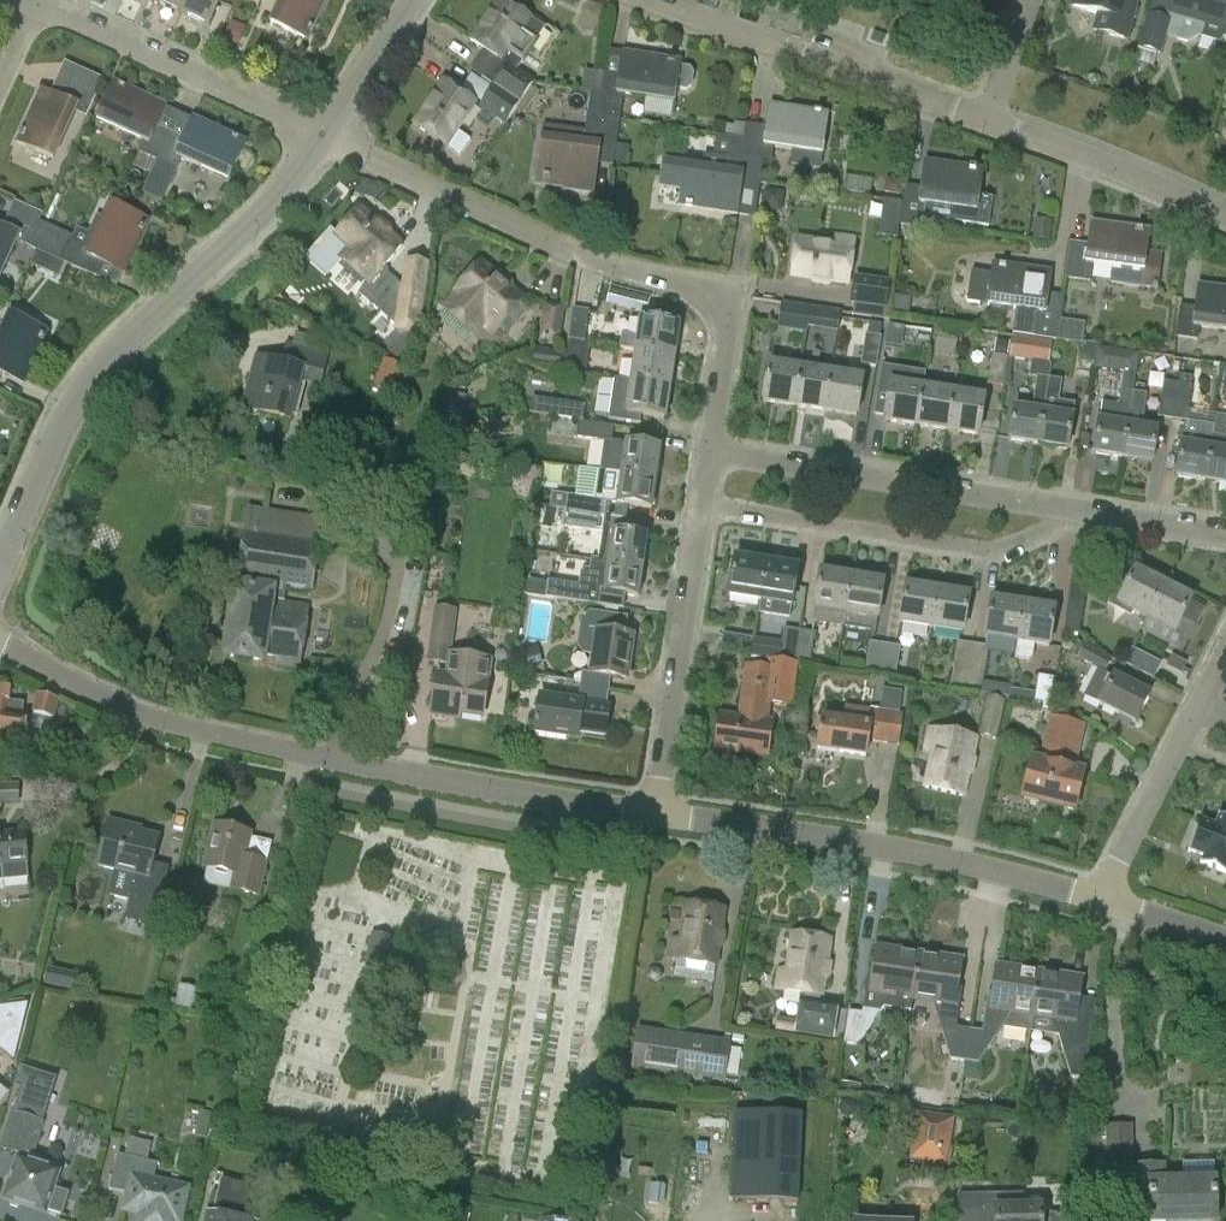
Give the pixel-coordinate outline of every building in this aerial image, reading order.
[(181,14),(188,0),(155,0),(154,1),(181,14)] [(210,27),(222,0),(188,0),(181,14),(210,27)] [(270,23),(309,40),(327,0),(281,0),(270,23)] [(508,67),(509,66),(517,71),(546,28),(504,0),(497,0),(470,41),(508,67)] [(1072,6),(1114,18),(1109,34),(1126,39),(1137,0),(1074,0),(1072,6)] [(1147,17),(1137,50),(1161,56),(1167,37),(1187,43),(1202,36),(1206,23),(1223,28),(1225,19),(1225,0),(1173,0),(1166,23),(1147,17)] [(600,93),(596,121),(619,124),(624,95),(674,103),(676,90),(686,91),(692,87),(694,74),(690,69),(680,67),(681,62),(624,53),(620,77),(603,74),(600,93)] [(54,159),(75,112),(87,118),(104,80),(65,62),(51,94),(40,90),(16,142),(54,159)] [(494,87),(519,105),(534,83),(517,71),(509,66),(508,67),(494,87)] [(442,81),(413,124),(447,147),(460,156),(471,140),(457,131),(476,103),(442,81)] [(155,160),(157,161),(171,131),(158,125),(166,108),(166,107),(114,82),(97,120),(143,141),(138,152),(139,152),(155,160)] [(524,113),(526,109),(519,105),(494,87),(480,107),(506,124),(516,109),(524,113)] [(587,119),(596,121),(600,93),(591,91),(587,119)] [(767,127),(745,124),(743,140),(741,157),(763,160),(772,161),(774,148),(792,150),(790,166),(819,170),(821,155),(828,114),(771,106),(767,127)] [(171,131),(157,161),(177,170),(182,159),(229,180),(244,142),(193,119),(192,121),(184,137),(171,131)] [(619,124),(596,121),(587,119),(585,131),(544,125),(542,137),(537,179),(565,183),(565,190),(593,194),(597,164),(613,166),(614,161),(616,145),(619,124)] [(743,140),(725,137),(707,134),(702,169),(664,163),(660,188),(682,191),(680,207),(736,215),(755,218),(763,160),(741,157),(743,140)] [(630,147),(616,145),(614,161),(628,163),(630,147)] [(151,174),(157,161),(155,160),(139,152),(133,166),(151,174)] [(899,225),(923,228),(924,217),(988,225),(992,199),(978,197),(982,170),(925,162),(921,188),(905,186),(899,225)] [(903,183),(889,181),(887,194),(902,196),(903,183)] [(28,247),(40,222),(43,213),(14,200),(2,227),(0,226),(0,278),(17,241),(28,247)] [(106,264),(124,272),(148,221),(111,204),(104,218),(97,215),(89,233),(77,228),(74,237),(40,222),(28,247),(99,279),(106,264)] [(384,267),(404,244),(361,206),(334,237),(347,249),(338,260),(367,285),(361,290),(378,304),(374,308),(394,325),(395,331),(420,336),(430,263),(405,260),(400,285),(388,275),(388,271),(384,267)] [(1052,223),(1034,221),(1031,240),(1048,242),(1052,223)] [(1157,290),(1162,253),(1146,251),(1148,231),(1091,223),(1088,245),(1070,242),(1066,279),(1090,282),(1092,264),(1112,266),(1109,284),(1157,290)] [(797,238),(792,277),(848,285),(854,238),(834,236),(833,243),(797,238)] [(493,335),(524,299),(481,261),(455,292),(440,308),(475,340),(486,328),(493,335)] [(1059,328),(1060,320),(1064,297),(1047,294),(1050,273),(993,265),(991,275),(972,272),(967,302),(1038,312),(1035,339),(1056,341),(1058,328),(1059,328)] [(851,307),(885,312),(889,284),(855,280),(851,307)] [(1198,287),(1195,308),(1180,306),(1175,337),(1198,340),(1200,328),(1225,331),(1225,290),(1198,287)] [(544,303),(539,341),(561,343),(565,306),(565,305),(545,303),(544,303)] [(806,326),(809,309),(782,305),(779,322),(806,326)] [(573,309),(569,340),(569,342),(584,345),(585,342),(589,311),(573,309)] [(838,314),(809,309),(806,326),(836,331),(838,314)] [(3,375),(24,384),(48,331),(10,314),(0,336),(0,382),(3,375)] [(672,358),(677,326),(639,320),(637,338),(622,335),(620,350),(635,352),(672,358)] [(1061,329),(1060,340),(1082,343),(1085,324),(1060,320),(1059,328),(1061,329)] [(876,367),(881,337),(880,337),(882,325),(873,324),(871,335),(866,334),(860,365),(876,367)] [(905,328),(888,326),(886,338),(881,368),(897,371),(901,341),(903,341),(905,328)] [(939,327),(934,354),(955,358),(960,330),(939,327)] [(1028,340),(1025,359),(1049,363),(1052,343),(1028,340)] [(330,354),(286,342),(281,363),(257,357),(244,408),(290,420),(300,382),(321,388),(330,354)] [(1081,347),(1078,367),(1093,368),(1095,349),(1081,347)] [(1109,369),(1134,373),(1137,354),(1097,348),(1094,367),(1096,367),(1109,369)] [(635,352),(630,382),(668,388),(672,358),(635,352)] [(561,372),(572,373),(574,355),(563,354),(561,372)] [(1003,388),(1008,357),(992,354),(987,385),(1003,388)] [(403,369),(385,361),(374,387),(392,394),(403,369)] [(799,369),(768,364),(762,402),(793,406),(799,369)] [(793,406),(824,411),(830,374),(799,369),(793,406)] [(860,378),(830,374),(824,411),(855,415),(860,378)] [(1172,419),(1186,422),(1182,443),(1181,443),(1176,477),(1206,482),(1214,425),(1187,420),(1192,387),(1190,386),(1192,377),(1180,374),(1178,384),(1172,419)] [(1008,440),(1037,445),(1048,378),(1037,377),(1034,398),(1032,409),(1014,406),(1008,440)] [(1061,380),(1048,378),(1037,445),(1066,449),(1073,404),(1058,402),(1061,380)] [(668,388),(630,382),(615,380),(608,420),(641,424),(642,415),(664,418),(668,388)] [(1158,417),(1172,419),(1178,384),(1164,381),(1158,417)] [(884,421),(915,426),(921,388),(890,383),(884,421)] [(915,426),(946,430),(951,393),(921,388),(915,426)] [(1122,458),(1132,392),(1121,390),(1118,407),(1101,404),(1093,454),(1122,458)] [(1156,429),(1141,427),(1147,394),(1132,392),(1122,458),(1151,463),(1156,429)] [(951,393),(946,430),(977,435),(983,398),(951,393)] [(464,416),(466,397),(452,395),(449,414),(464,416)] [(584,421),(586,405),(556,401),(553,416),(584,421)] [(1225,485),(1225,438),(1225,434),(1225,417),(1216,415),(1214,425),(1206,482),(1225,485)] [(603,442),(599,471),(654,479),(658,448),(624,443),(624,444),(612,442),(614,427),(578,422),(576,438),(603,442)] [(650,508),(654,479),(599,471),(595,499),(554,493),(551,509),(551,510),(554,511),(565,512),(600,517),(603,501),(650,508)] [(537,507),(535,527),(552,529),(554,511),(551,510),(551,509),(537,507)] [(246,511),(243,536),(237,582),(275,587),(313,592),(324,524),(324,522),(246,511)] [(599,531),(599,530),(600,517),(565,512),(563,526),(599,531)] [(603,531),(598,561),(642,567),(646,537),(603,531)] [(729,596),(761,601),(767,564),(735,559),(729,596)] [(527,580),(526,595),(552,599),(623,610),(625,596),(637,598),(642,567),(598,561),(592,560),(590,571),(590,570),(585,570),(581,573),(579,587),(527,580)] [(790,618),(797,568),(767,564),(761,601),(759,614),(790,618)] [(1133,611),(1146,618),(1164,583),(1136,569),(1127,588),(1118,583),(1109,599),(1107,605),(1130,616),(1133,611)] [(846,615),(852,577),(821,572),(813,621),(844,626),(846,615)] [(1069,601),(1068,601),(1063,632),(1079,634),(1084,604),(1083,604),(1088,575),(1073,573),(1069,601)] [(884,582),(852,577),(846,615),(844,626),(876,631),(884,582)] [(224,657),(264,662),(265,654),(279,656),(277,664),(300,667),(308,607),(273,602),(275,587),(237,582),(237,584),(234,584),(224,657)] [(1178,627),(1192,598),(1164,583),(1146,618),(1139,631),(1175,649),(1186,631),(1178,627)] [(901,623),(932,628),(937,591),(907,586),(901,623)] [(937,591),(932,628),(963,632),(969,595),(937,591)] [(987,637),(1017,641),(1023,604),(992,599),(987,637)] [(1029,661),(1033,658),(1035,644),(1049,646),(1055,609),(1023,604),(1017,641),(1015,660),(1029,661)] [(456,610),(437,607),(430,662),(449,664),(456,610)] [(582,672),(580,686),(607,690),(609,676),(626,679),(632,636),(622,635),(625,619),(589,614),(582,619),(578,646),(583,653),(593,654),(591,673),(582,672)] [(780,658),(796,660),(800,631),(784,629),(780,658)] [(800,631),(796,660),(810,663),(815,633),(800,631)] [(720,649),(751,654),(754,638),(723,633),(720,649)] [(865,671),(881,674),(886,644),(870,642),(865,671)] [(951,685),(966,687),(973,645),(958,643),(951,685)] [(896,676),(900,646),(886,644),(881,674),(896,676)] [(1085,644),(1077,659),(1097,669),(1083,696),(1099,704),(1099,705),(1135,723),(1150,693),(1114,675),(1113,676),(1106,672),(1113,658),(1085,644)] [(987,648),(973,645),(966,687),(981,689),(985,659),(987,648)] [(1160,664),(1131,650),(1124,664),(1153,678),(1160,664)] [(448,678),(438,677),(432,713),(462,718),(462,713),(481,716),(489,660),(451,654),(448,678)] [(719,717),(715,750),(767,757),(772,723),(768,723),(774,670),(746,666),(739,719),(719,717)] [(1054,678),(1038,675),(1033,705),(1049,708),(1054,678)] [(23,738),(26,716),(21,715),(23,705),(8,703),(11,685),(0,684),(0,735),(23,738)] [(607,690),(580,686),(578,702),(539,696),(534,732),(577,738),(577,731),(606,735),(610,705),(605,704),(607,690)] [(59,699),(37,693),(32,713),(54,719),(59,699)] [(986,696),(977,736),(997,740),(1006,700),(986,696)] [(902,715),(844,707),(842,722),(821,719),(817,750),(866,757),(868,740),(899,745),(902,715)] [(1082,726),(1052,719),(1041,762),(1034,761),(1032,769),(1025,799),(1074,811),(1083,773),(1072,770),(1072,769),(1082,726)] [(934,752),(930,769),(926,788),(963,797),(976,741),(931,731),(926,750),(934,752)] [(0,784),(0,804),(19,804),(20,785),(0,784)] [(116,870),(110,895),(159,906),(168,867),(153,863),(159,837),(129,830),(130,825),(109,820),(98,865),(116,870)] [(245,859),(251,834),(214,825),(204,868),(235,875),(231,889),(258,896),(266,863),(245,859)] [(1215,830),(1211,845),(1203,842),(1199,859),(1207,861),(1206,869),(1224,875),(1225,870),(1225,836),(1215,830)] [(26,864),(28,863),(25,832),(0,834),(0,882),(28,879),(26,864)] [(674,939),(670,960),(716,967),(725,910),(687,904),(681,940),(674,939)] [(366,963),(386,966),(393,937),(372,933),(366,963)] [(834,1039),(846,1041),(849,1013),(839,1011),(840,1004),(820,1001),(820,997),(822,998),(831,941),(793,935),(788,971),(780,970),(776,991),(804,995),(804,999),(799,999),(796,1021),(777,1018),(775,1032),(794,1034),(834,1041),(834,1039)] [(913,1000),(920,953),(876,947),(873,972),(868,971),(862,1008),(881,1011),(883,1008),(912,1012),(913,1000)] [(952,1060),(965,1062),(969,1031),(956,1029),(964,960),(920,953),(913,1000),(934,1003),(952,1060)] [(1031,1033),(1033,1017),(1040,971),(997,965),(991,1003),(988,1002),(983,1033),(969,1031),(965,1062),(979,1064),(1002,1029),(1031,1033)] [(1086,1080),(1086,1078),(1090,1050),(1094,1025),(1081,1023),(1082,1016),(1079,1015),(1084,978),(1040,971),(1033,1017),(1054,1021),(1072,1078),(1086,1080)] [(0,1009),(0,1049),(14,1061),(28,1005),(0,1009)] [(850,1013),(846,1041),(846,1042),(845,1044),(858,1045),(874,1021),(861,1019),(862,1012),(850,1011),(850,1013)] [(631,1068),(724,1082),(731,1042),(637,1028),(631,1068)] [(0,1086),(0,1106),(10,1094),(0,1086)] [(12,1112),(7,1128),(5,1128),(0,1146),(0,1150),(19,1155),(5,1199),(10,1201),(11,1204),(17,1207),(20,1204),(45,1212),(46,1209),(62,1214),(68,1194),(53,1189),(58,1172),(43,1168),(46,1160),(34,1156),(44,1122),(12,1112)] [(798,1202),(802,1116),(735,1113),(732,1199),(798,1202)] [(948,1163),(955,1120),(919,1115),(912,1157),(948,1163)] [(1112,1204),(1151,1203),(1151,1220),(1218,1220),(1217,1179),(1165,1180),(1165,1165),(1132,1166),(1131,1127),(1110,1127),(1110,1128),(1088,1129),(1083,1196),(1112,1195),(1112,1204)] [(138,1220),(181,1220),(189,1188),(154,1180),(158,1164),(148,1161),(152,1143),(129,1137),(125,1156),(117,1154),(109,1190),(127,1194),(123,1210),(140,1214),(138,1220)] [(222,1180),(213,1216),(207,1214),(205,1220),(256,1220),(262,1188),(222,1180)] [(1056,1215),(1042,1215),(1042,1208),(1023,1208),(1024,1193),(958,1195),(958,1220),(1056,1220),(1056,1215)]
